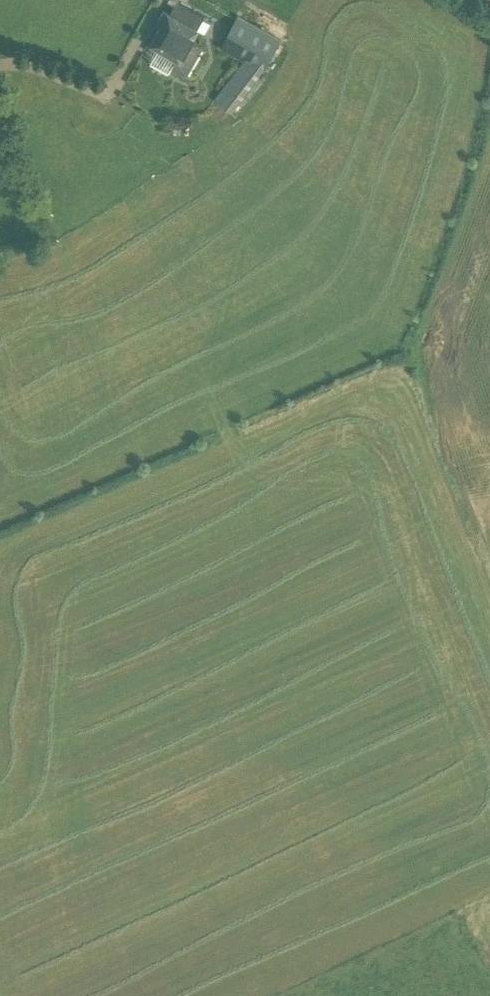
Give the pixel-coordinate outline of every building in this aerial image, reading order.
[(159,28),(150,44),(159,49),(176,59),(171,67),(187,75),(202,49),(189,41),(196,30),(195,29),(203,16),(176,1),(169,13),(164,10),(159,18),(157,23),(159,24),(161,25),(159,28)] [(231,111),(263,70),(281,38),(238,15),(219,47),(244,60),(215,99),(231,111)]
